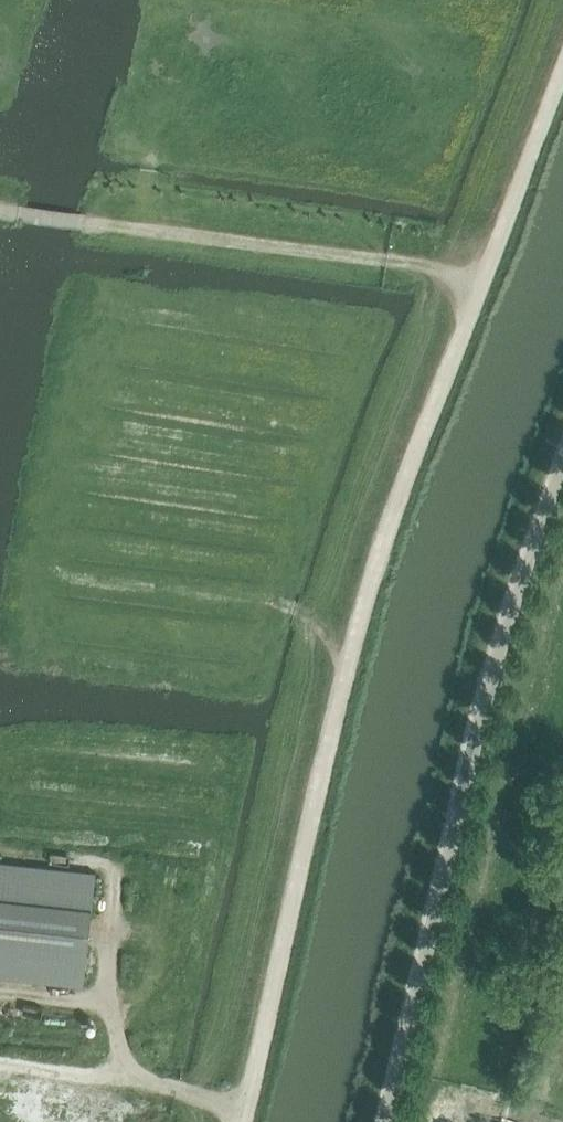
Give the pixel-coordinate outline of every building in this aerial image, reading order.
[(0,863),(0,979),(86,987),(98,874),(0,863)] [(8,992),(24,994),(25,982),(9,980),(8,992)]
